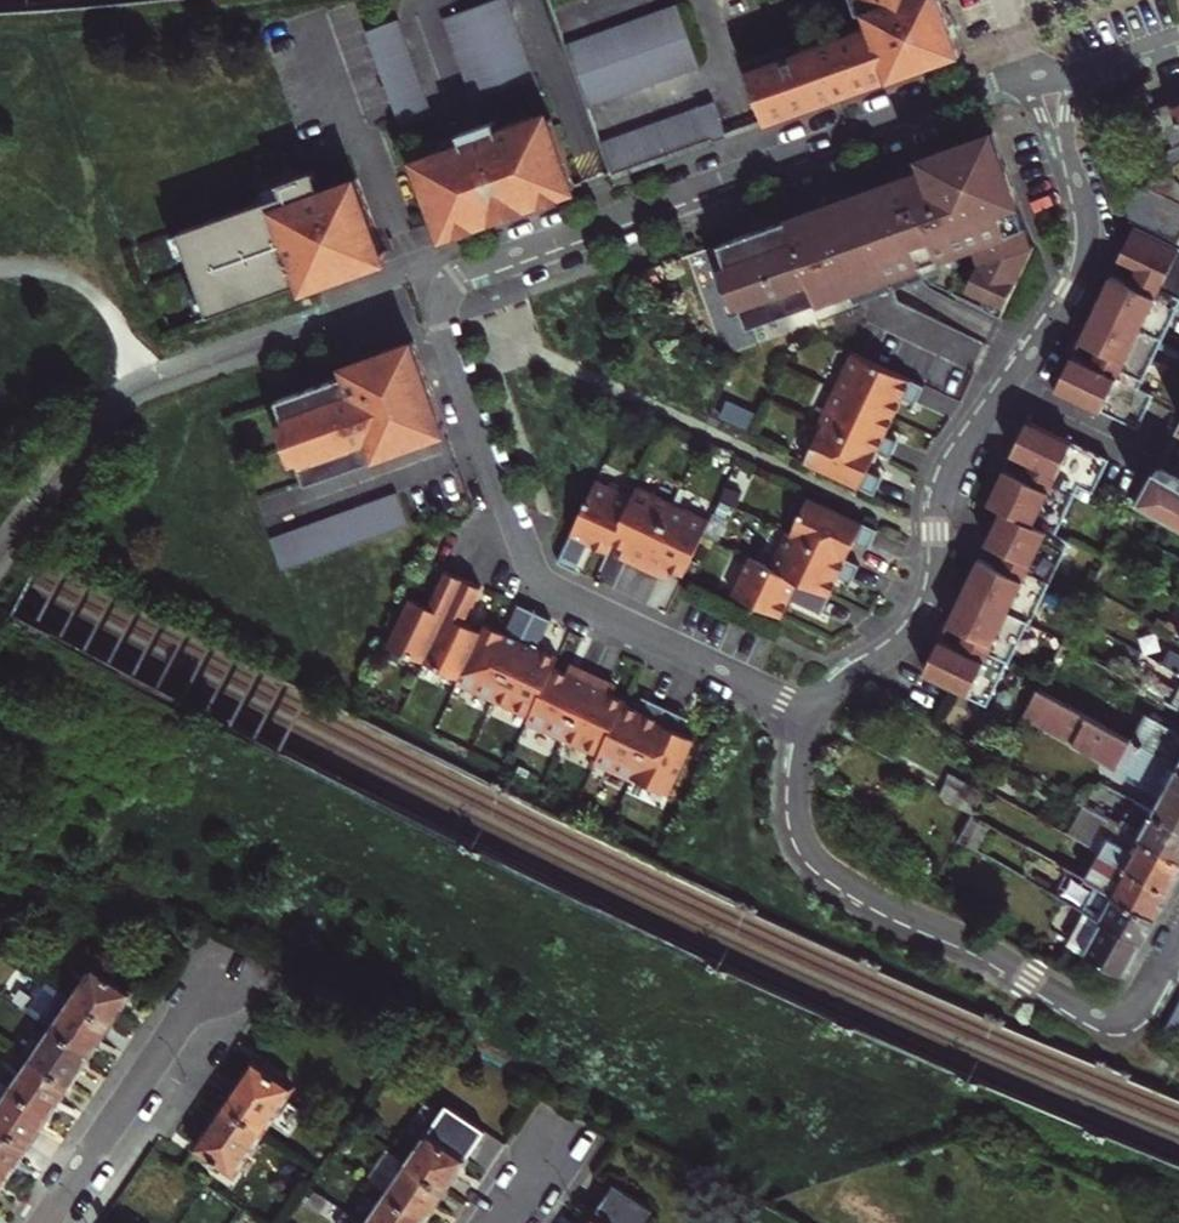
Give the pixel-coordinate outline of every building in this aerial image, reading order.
[(504,91),(536,80),(507,0),(497,0),(474,8),(504,91)] [(768,123),(781,118),(854,92),(941,60),(963,52),(944,0),(853,0),(858,13),(864,11),(870,25),(792,53),(790,45),(745,61),(751,76),(758,96),(768,123)] [(674,5),(564,45),(587,108),(697,68),(674,5)] [(443,19),(473,103),(504,91),(474,8),(443,19)] [(399,21),(366,33),(401,128),(433,117),(399,21)] [(751,98),(758,96),(751,76),(745,78),(751,98)] [(1155,108),(1166,124),(1178,115),(1178,117),(1178,99),(1155,108)] [(712,101),(599,143),(613,179),(726,138),(712,101)] [(1166,124),(1178,139),(1178,117),(1178,115),(1166,124)] [(431,162),(415,168),(439,235),(473,222),(475,228),(510,216),(544,203),(543,200),(577,188),(552,119),(537,125),(534,117),(499,129),(496,121),(460,134),(463,142),(446,148),(429,154),(431,162)] [(995,130),(977,136),(982,149),(986,148),(988,152),(1001,148),(995,130)] [(460,134),(443,140),(446,148),(463,142),(460,134)] [(790,218),(759,229),(723,242),(730,262),(720,266),(734,309),(745,305),(752,325),(855,288),(926,262),(963,249),(976,244),(982,260),(968,288),(984,296),(1006,306),(1035,246),(1033,244),(1018,238),(1006,205),(1017,200),(1019,200),(1001,148),(988,152),(986,148),(982,149),(977,136),(925,155),(929,168),(912,174),(861,193),(825,205),(790,218)] [(1178,139),(1169,146),(1178,158),(1178,139)] [(916,158),(907,161),(912,174),(929,168),(925,155),(916,158)] [(364,268),(385,260),(354,172),(317,185),(311,170),(279,183),(283,194),(180,231),(181,234),(174,237),(182,258),(189,255),(201,289),(194,292),(202,312),(208,310),(210,313),(328,270),(330,275),(347,269),(362,264),(364,268)] [(1178,204),(1178,188),(1166,171),(1145,187),(1154,192),(1178,204)] [(1145,187),(1126,201),(1129,221),(1135,225),(1176,244),(1178,238),(1178,204),(1154,192),(1145,187)] [(827,200),(825,205),(861,193),(855,189),(850,188),(845,188),(840,189),(835,191),(831,195),(827,200)] [(1017,200),(1006,205),(1018,238),(1033,244),(1031,239),(1020,210),(1017,200)] [(770,217),(754,216),(759,229),(790,218),(770,217)] [(1135,225),(1125,245),(1119,259),(1136,267),(1151,274),(1143,290),(1129,282),(1112,274),(1103,292),(1096,307),(1090,318),(1080,340),(1098,348),(1112,355),(1105,370),(1091,363),(1073,355),(1070,362),(1062,378),(1057,388),(1138,428),(1154,394),(1139,386),(1178,302),(1178,246),(1176,244),(1135,225)] [(967,261),(931,274),(938,288),(1000,318),(1002,315),(988,309),(984,296),(968,288),(982,260),(976,244),(963,249),(967,261)] [(963,249),(926,262),(931,274),(967,261),(963,249)] [(926,262),(855,288),(860,299),(931,274),(926,262)] [(1151,274),(1136,267),(1129,282),(1143,290),(1151,274)] [(1006,306),(984,296),(988,309),(1002,315),(1006,306)] [(681,316),(673,318),(681,339),(688,336),(681,316)] [(416,340),(380,353),(383,362),(353,373),(280,399),(287,417),(303,461),(311,482),(449,432),(416,340)] [(1112,355),(1098,348),(1091,363),(1105,370),(1112,355)] [(367,357),(350,364),(353,373),(383,362),(380,353),(367,357)] [(855,353),(838,390),(896,417),(900,407),(905,398),(917,403),(925,386),(855,353)] [(838,390),(821,426),(823,427),(878,453),(891,459),(899,442),(887,436),(891,427),(896,417),(838,390)] [(287,417),(278,421),(286,442),(295,440),(287,417)] [(1094,492),(1110,458),(1040,426),(1028,420),(1016,447),(1012,454),(1030,462),(1045,469),(1037,484),(1023,478),(1014,474),(1005,470),(1001,476),(994,493),(989,503),(1002,509),(998,519),(990,534),(987,543),(997,548),(1004,551),(1018,558),(1011,574),(997,567),(990,564),(979,558),(975,565),(968,581),(963,591),(961,596),(953,612),(948,624),(965,632),(980,639),(972,655),(958,648),(940,639),(937,647),(929,664),(924,673),(968,695),(967,697),(987,706),(1007,663),(1009,664),(1028,624),(1029,624),(1074,535),(1059,528),(1079,486),(1094,492)] [(823,427),(806,464),(875,496),(884,479),(869,472),(873,464),(878,453),(823,427)] [(295,440),(286,442),(294,465),(303,461),(295,440)] [(1045,469),(1030,462),(1028,466),(1025,473),(1023,478),(1037,484),(1045,469)] [(1158,466),(1141,496),(1178,517),(1178,478),(1158,466)] [(565,547),(558,562),(575,570),(588,543),(596,547),(607,552),(612,542),(633,497),(597,481),(565,547)] [(746,489),(736,485),(731,495),(740,499),(746,489)] [(633,497),(612,542),(624,547),(631,551),(626,561),(643,569),(673,504),(638,487),(633,497)] [(395,495),(269,540),(280,572),(406,527),(395,495)] [(808,497),(791,534),(846,560),(851,550),(855,541),(869,547),(878,530),(808,497)] [(673,504),(643,569),(659,577),(664,566),(670,570),(684,576),(710,520),(673,504)] [(791,534),(774,570),(830,596),(834,587),(839,576),(852,583),(860,566),(846,560),(791,534)] [(631,551),(624,547),(619,558),(623,559),(626,561),(631,551)] [(1018,558),(1004,551),(1002,555),(999,561),(997,567),(1011,574),(1018,558)] [(749,558),(732,594),(781,618),(785,610),(788,603),(794,601),(821,614),(830,596),(774,570),(749,558)] [(664,566),(659,577),(663,579),(666,580),(670,570),(664,566)] [(463,579),(446,571),(432,602),(426,604),(419,601),(411,598),(388,645),(425,662),(463,579)] [(481,587),(463,579),(425,662),(460,679),(482,632),(475,628),(468,625),(466,619),(481,587)] [(535,612),(518,605),(506,633),(495,628),(486,624),(482,632),(460,679),(458,683),(494,700),(535,612)] [(551,621),(535,612),(494,700),(530,717),(553,667),(558,658),(549,653),(538,648),(551,621)] [(965,632),(958,648),(972,655),(980,639),(965,632)] [(1168,648),(1159,664),(1178,674),(1178,655),(1168,648)] [(576,665),(571,663),(567,673),(573,677),(578,666),(576,665)] [(567,673),(553,667),(530,717),(527,723),(563,740),(594,674),(578,666),(573,677),(567,673)] [(1146,673),(1138,686),(1178,709),(1178,691),(1146,673)] [(610,682),(594,674),(563,740),(599,756),(624,704),(625,702),(612,695),(605,692),(610,682)] [(613,683),(610,682),(605,692),(612,695),(616,685),(613,683)] [(1034,693),(1019,720),(1036,730),(1070,747),(1074,741),(1085,720),(1034,693)] [(632,779),(666,708),(650,700),(643,712),(635,709),(624,704),(599,756),(596,763),(632,779)] [(682,715),(666,708),(632,779),(668,797),(696,737),(686,733),(676,728),(682,715)] [(1144,712),(1128,742),(1178,769),(1178,731),(1144,712)] [(1111,762),(1159,789),(1157,794),(1150,808),(1178,824),(1178,769),(1128,742),(1085,720),(1074,741),(1111,762)] [(1159,789),(1111,762),(1108,766),(1157,794),(1159,789)] [(949,772),(937,794),(971,813),(982,791),(949,772)] [(1119,824),(1178,858),(1178,824),(1150,808),(1133,799),(1119,824)] [(1117,823),(1084,804),(1068,834),(1090,847),(1099,832),(1109,837),(1117,823)] [(989,824),(971,813),(958,836),(977,846),(989,824)] [(1117,823),(1109,837),(1099,832),(1090,847),(1101,852),(1170,892),(1178,877),(1178,876),(1178,858),(1119,824),(1117,823)] [(1162,906),(1170,892),(1101,852),(1094,864),(1083,857),(1074,872),(1155,918),(1162,906)] [(1048,878),(1044,885),(1085,909),(1142,942),(1150,929),(1155,918),(1074,872),(1069,869),(1059,884),(1048,878)] [(1074,941),(1070,948),(1125,973),(1135,956),(1142,942),(1085,909),(1069,938),(1074,941)] [(73,999),(111,1025),(120,1011),(132,993),(94,967),(73,999)] [(73,999),(52,1030),(91,1055),(102,1039),(111,1025),(73,999)] [(1165,1028),(1178,1035),(1178,1002),(1165,1028)] [(33,1037),(43,1044),(52,1030),(43,1023),(33,1037)] [(91,1055),(52,1030),(43,1044),(32,1060),(70,1086),(82,1068),(91,1055)] [(60,1101),(70,1086),(32,1060),(11,1090),(50,1116),(60,1101)] [(224,1105),(263,1131),(293,1086),(254,1061),(238,1085),(224,1105)] [(11,1090),(0,1107),(0,1127),(29,1147),(39,1131),(50,1116),(11,1090)] [(235,1174),(263,1131),(224,1105),(210,1127),(196,1148),(235,1174)] [(29,1147),(0,1127),(0,1171),(9,1177),(18,1163),(29,1147)] [(427,1132),(406,1163),(445,1189),(455,1174),(466,1158),(427,1132)] [(386,1194),(406,1163),(386,1150),(365,1180),(386,1194)] [(445,1189),(406,1163),(386,1194),(424,1220),(434,1205),(445,1189)] [(0,1171),(0,1189),(9,1177),(0,1171)] [(650,1213),(612,1187),(589,1220),(587,1222),(643,1222),(650,1213)] [(424,1220),(386,1194),(366,1222),(422,1222),(424,1220)]
